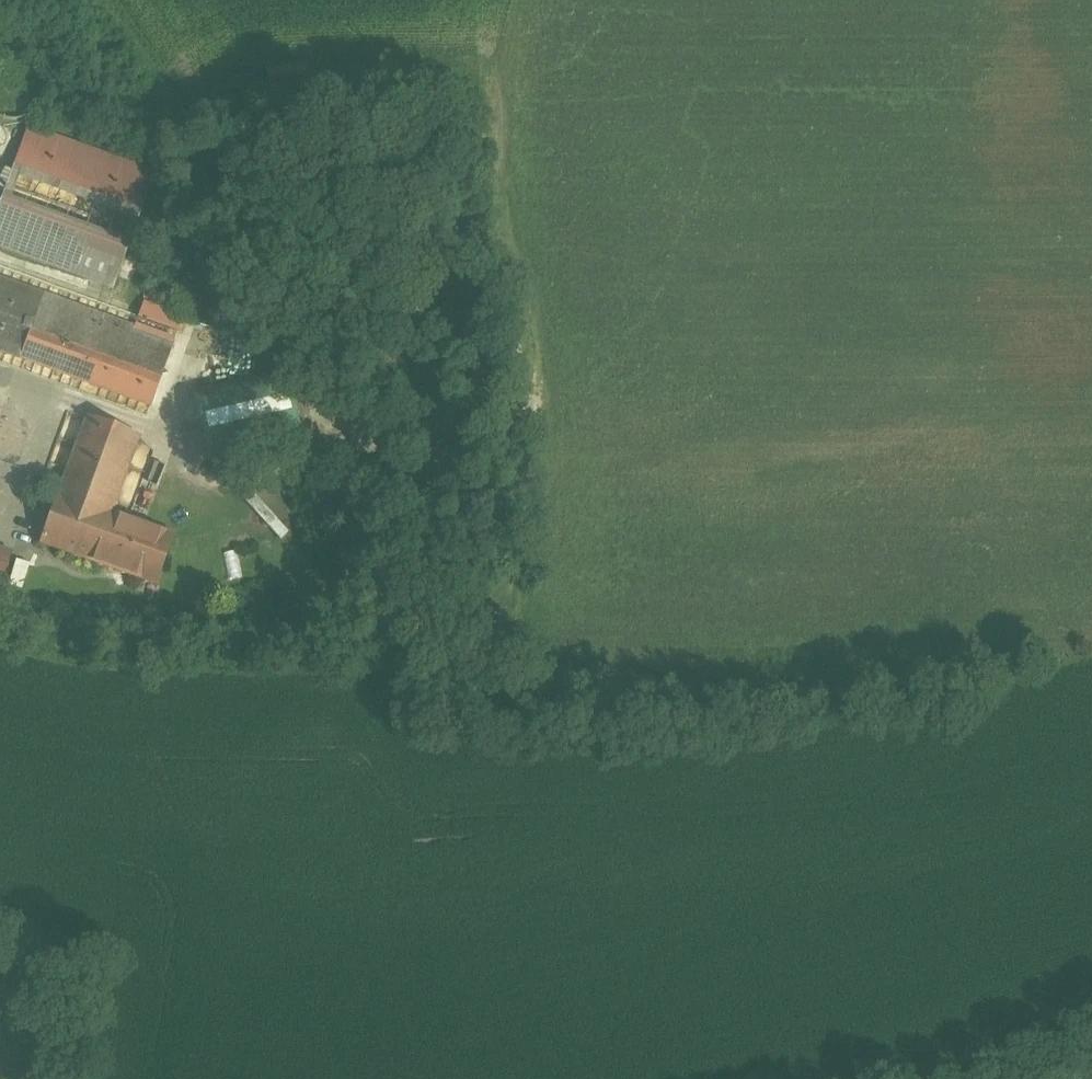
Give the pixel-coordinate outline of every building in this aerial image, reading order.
[(29,126),(0,206),(0,247),(113,288),(155,171),(29,126)] [(36,281),(25,277),(21,286),(32,291),(36,281)] [(0,279),(0,350),(152,406),(175,343),(135,328),(32,291),(21,286),(0,279)] [(185,318),(144,303),(135,328),(175,343),(185,318)] [(285,367),(192,389),(209,460),(301,438),(285,367)] [(141,435),(88,416),(60,492),(59,492),(41,543),(95,562),(114,512),(141,435)] [(176,534),(114,512),(95,562),(157,585),(176,534)] [(0,564),(0,590),(8,567),(0,564)]
